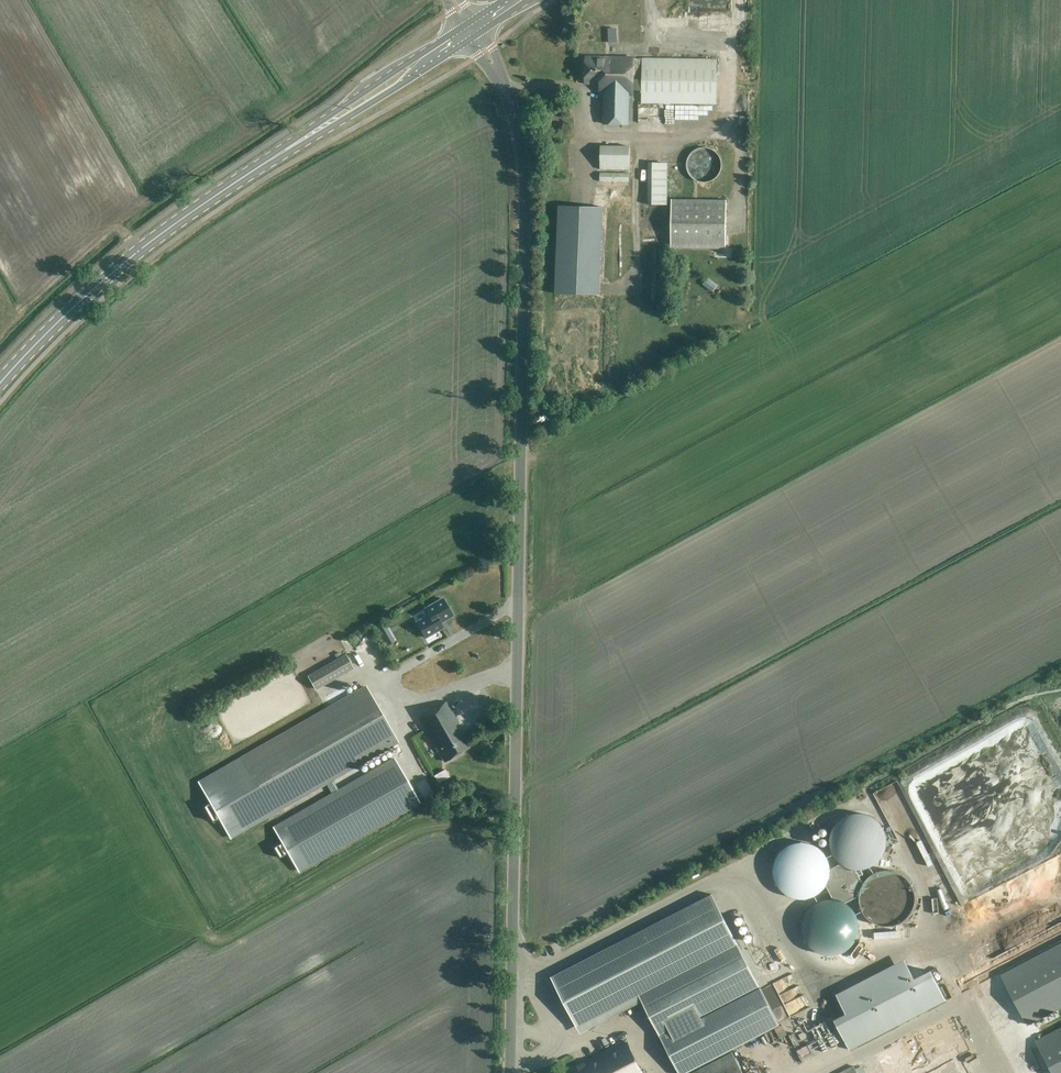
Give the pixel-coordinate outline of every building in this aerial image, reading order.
[(666,4),(672,4),(672,0),(662,0),(662,8),(666,8),(666,4)] [(699,19),(699,32),(707,32),(707,20),(699,19)] [(604,123),(627,124),(628,93),(633,93),(633,88),(642,88),(642,102),(716,103),(717,59),(633,58),(633,57),(586,57),(586,82),(600,82),(600,92),(605,92),(604,123)] [(600,168),(629,169),(630,145),(600,145),(600,168)] [(686,163),(687,168),(689,174),(692,178),(697,181),(702,182),(708,182),(713,180),(717,176),(720,172),(722,166),(721,161),(719,155),(716,151),(711,148),(706,147),(700,147),(695,149),(691,153),(688,157),(686,163)] [(648,162),(648,173),(648,204),(667,205),(667,174),(667,163),(648,162)] [(600,181),(629,182),(629,173),(600,172),(600,181)] [(726,200),(671,199),(670,248),(725,248),(726,200)] [(558,205),(555,293),(599,295),(603,207),(558,205)] [(707,283),(704,287),(712,294),(715,289),(707,283)] [(610,295),(619,296),(619,286),(611,286),(610,295)] [(611,315),(620,314),(619,306),(610,307),(611,315)] [(610,356),(620,356),(620,346),(609,347),(610,356)] [(578,390),(569,397),(580,412),(590,405),(578,390)] [(440,622),(452,615),(443,599),(425,609),(428,616),(416,623),(424,637),(442,627),(440,622)] [(438,636),(426,642),(428,646),(440,639),(438,636)] [(447,641),(433,647),(435,654),(450,648),(447,641)] [(353,666),(346,654),(307,676),(314,689),(353,666)] [(300,723),(239,758),(199,782),(231,837),(270,816),(326,784),(333,780),(396,743),(363,685),(300,723)] [(444,702),(418,718),(444,762),(470,746),(462,732),(459,734),(455,724),(457,723),(444,702)] [(406,759),(415,754),(405,737),(397,742),(406,759)] [(283,842),(281,843),(273,847),(279,858),(287,853),(289,852),(300,871),(418,803),(394,762),(392,758),(338,789),(333,781),(333,780),(326,784),(326,785),(331,793),(274,826),(283,842)] [(830,839),(830,841),(830,844),(830,846),(831,848),(831,851),(832,853),(833,855),(835,857),(836,859),(838,861),(840,863),(842,864),(844,865),(846,866),(848,867),(850,868),(853,869),(855,869),(858,869),(860,869),(863,869),(865,868),(867,867),(870,866),(872,865),(874,864),(876,863),(878,861),(879,859),(881,857),(882,855),(883,853),(884,851),(885,848),(885,846),(886,844),(886,841),(886,839),(885,836),(885,834),(884,831),(883,829),(882,827),(881,825),(879,823),(878,821),(876,820),(874,818),(872,817),(870,816),(867,815),(865,814),(863,813),(860,813),(858,813),(855,813),(853,813),(850,814),(848,815),(846,816),(844,817),(842,818),(840,820),(838,821),(836,823),(835,825),(833,827),(832,829),(831,831),(831,834),(830,836),(830,839)] [(773,867),(773,870),(773,872),(773,875),(774,877),(775,880),(776,882),(777,884),(778,886),(779,888),(781,890),(783,892),(785,893),(787,894),(789,896),(792,897),(794,897),(796,898),(799,898),(801,898),(804,898),(806,898),(809,897),(811,897),(813,896),(816,894),(818,893),(820,892),(822,890),(823,888),(825,886),(826,884),(827,882),(828,880),(829,877),(829,875),(830,872),(830,870),(830,867),(829,865),(829,862),(828,860),(827,858),(826,855),(825,853),(823,851),(822,850),(820,848),(818,846),(816,845),(813,844),(811,843),(809,842),(806,842),(804,841),(801,841),(799,841),(796,842),(794,842),(792,843),(789,844),(787,845),(785,846),(783,848),(781,850),(779,851),(778,853),(777,855),(776,858),(775,860),(774,862),(773,865),(773,867)] [(972,871),(964,846),(930,857),(941,889),(961,882),(959,875),(972,871)] [(859,896),(858,898),(859,900),(859,903),(859,905),(860,908),(861,910),(862,912),(864,914),(865,916),(867,918),(869,920),(870,921),(873,922),(875,924),(877,925),(879,925),(882,926),(884,926),(887,926),(889,926),(892,926),(894,925),(896,925),(899,924),(901,922),(903,921),(905,920),(907,918),(908,916),(910,914),(911,912),(912,910),(913,908),(914,905),(914,903),(915,901),(915,898),(915,896),(914,893),(914,891),(913,888),(912,886),(911,884),(910,882),(908,880),(907,878),(905,876),(903,875),(901,874),(899,872),(896,872),(894,871),(892,870),(889,870),(887,870),(884,870),(882,870),(879,871),(877,872),(875,872),(873,874),(870,875),(869,876),(867,878),(865,880),(864,882),(862,884),(861,886),(860,888),(859,891),(859,893),(859,896)] [(655,1027),(660,1036),(661,1038),(678,1072),(687,1072),(723,1054),(779,1025),(759,985),(712,893),(613,945),(551,976),(576,1027),(638,994),(655,1027)] [(802,924),(802,927),(802,929),(802,931),(803,934),(803,936),(804,939),(805,941),(807,943),(808,945),(810,947),(812,948),(814,950),(816,951),(818,952),(820,953),(823,954),(825,955),(828,955),(830,955),(833,955),(835,955),(838,954),(840,953),(842,952),(844,951),(847,950),(849,948),(850,947),(852,945),(854,943),(855,941),(856,939),(857,936),(858,934),(858,931),(859,929),(859,926),(859,924),(858,922),(858,919),(857,917),(856,914),(855,912),(854,910),(852,908),(850,906),(849,905),(847,903),(844,902),(842,901),(840,900),(838,899),(835,898),(833,898),(830,898),(828,898),(825,898),(823,899),(820,900),(818,901),(816,902),(814,903),(812,905),(810,906),(808,908),(807,910),(805,912),(804,914),(803,917),(803,919),(802,922),(802,924)] [(1001,975),(1026,1024),(1060,1006),(1060,943),(1001,975)] [(903,958),(835,994),(845,1013),(833,1019),(843,1037),(849,1050),(863,1043),(946,1000),(930,970),(913,978),(903,958)] [(963,1020),(970,1016),(966,1009),(959,1014),(963,1020)] [(1035,1040),(1052,1072),(1060,1072),(1060,1027),(1035,1040)] [(626,1040),(569,1071),(570,1072),(643,1072),(626,1040)] [(732,1051),(690,1072),(743,1072),(732,1051)] [(794,1055),(795,1060),(802,1059),(803,1063),(814,1060),(811,1051),(794,1055)] [(854,1065),(839,1072),(858,1072),(854,1065)]
